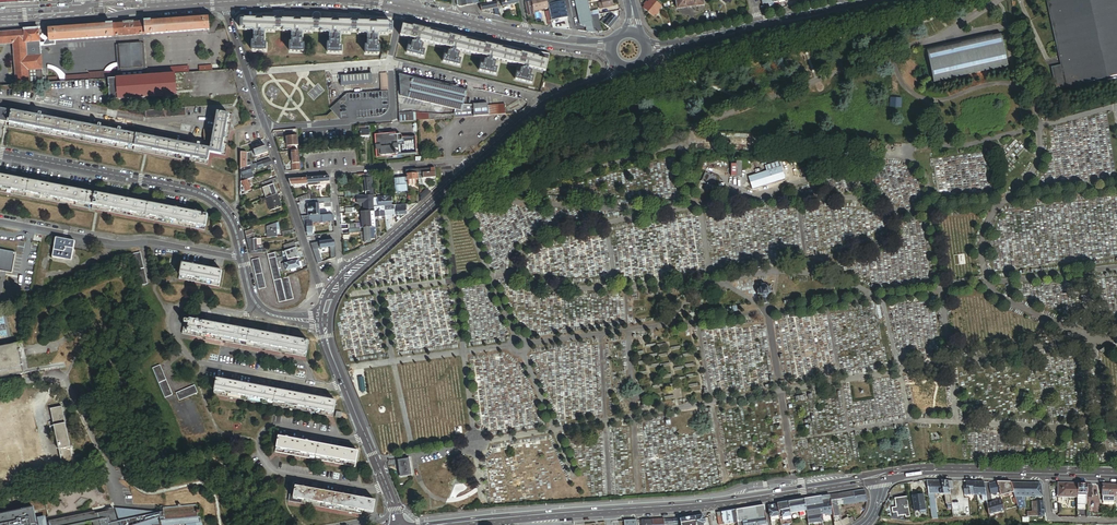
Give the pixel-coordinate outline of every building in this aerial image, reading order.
[(547,0),(532,0),(532,2),(534,11),(549,8),(547,0)] [(549,8),(550,11),(551,18),(551,20),(567,17),(564,0),(547,0),(549,8)] [(588,0),(578,0),(575,1),(580,23),(592,21),(591,16),(590,12),(588,2),(588,0)] [(602,2),(603,8),(613,6),(612,0),(601,0),(602,2)] [(648,12),(656,3),(653,0),(650,0),(648,3),(647,2),(644,5),(645,6),(643,8),(648,12)] [(703,0),(676,0),(678,9),(704,4),(703,0)] [(1049,1),(1068,84),(1116,73),(1116,0),(1052,0),(1049,1)] [(497,2),(498,8),(498,9),(503,8),(503,7),(506,6),(505,1),(497,2)] [(498,8),(497,2),(481,5),(482,11),(494,8),(498,8)] [(656,3),(648,12),(653,17),(655,14),(656,15),(659,12),(658,11),(661,7),(656,3)] [(393,33),(393,24),(389,24),(389,23),(378,23),(375,23),(376,20),(372,20),(371,23),(369,22),(358,22),(358,23),(351,23),(351,22),(339,22),(337,22),(337,19),(334,19),(334,21),(331,21),(321,21),(321,17),(318,13),(315,13),(312,14),(312,21),(301,21),(300,20),(300,18),(296,18),(296,20),(293,20),(282,20),(282,21),(275,21),(275,20),(263,19),(261,19),(261,17),(257,17),(257,19),(255,19),(243,19),(243,20),(240,20),(240,29),(245,29),(245,31),(253,31),(254,33),(254,42),(252,42),(251,51),(255,51),(261,52),(261,51),(265,51),(265,44),(264,44),(264,33),(265,32),(273,32),(274,30),(283,30),(283,32),(291,32),(292,34),(292,43),(290,43),(290,52),(294,52),(293,53),(299,53),(300,52),(303,52),(303,45),(301,45),(302,34),(303,33),(311,33),(312,31),(320,31),(321,33),(329,33),(331,35),(330,44),(328,44),(328,53),(331,53),(331,54),(337,54),(338,53),(342,53),(342,46),(340,46),(340,35),(342,34),(350,34),(350,32),(359,32),(359,34),(367,34),(368,36),(368,47),(366,47),(365,54),(369,54),(369,55),(376,55),(376,54),(379,54),(379,47),(378,47),(378,37),(380,35),(388,35),(388,33),(393,33)] [(715,20),(714,13),(705,14),(707,21),(715,20)] [(598,15),(591,16),(592,21),(594,28),(595,32),(599,32),(602,32),(600,23),(598,15)] [(605,25),(610,29),(618,19),(617,18),(613,15),(608,21),(605,25)] [(208,18),(191,19),(192,32),(209,31),(208,18)] [(145,23),(128,24),(129,36),(145,35),(145,36),(152,36),(152,35),(192,32),(191,19),(150,22),(150,21),(145,22),(145,23)] [(415,23),(405,21),(401,36),(418,40),(417,43),(415,42),(415,43),(413,42),(411,48),(409,47),(407,53),(424,57),(425,51),(422,50),(424,45),(422,45),(422,44),(420,43),(421,41),(454,49),(453,51),(451,51),(450,52),(449,51),(447,57),(445,56),(443,62),(460,66),(461,60),(458,59),(460,54),(458,54),(458,53),(457,52),(457,50),(490,58),(489,60),(487,60),(487,61),(485,60),(484,65),(481,65),(479,71),(496,75),(498,69),(495,68),(496,63),(494,63),(495,62),(493,61),(493,59),(525,67),(525,69),(523,68),(522,70),(522,69),(520,75),(517,74),(516,80),(532,84),(534,78),(531,77),(532,72),(531,72),(531,71),(529,70),(530,68),(543,71),(546,72),(550,55),(539,52),(538,58),(532,56),(533,55),(528,54),(528,55),(521,53),(521,54),(502,50),(503,49),(496,47),(496,46),(493,45),(492,46),(485,45),(485,46),(466,41),(467,40),(460,38),(461,37),(457,36),(456,38),(449,36),(449,37),(430,32),(430,31),(423,30),(424,28),(420,27),(420,29),(414,27),(415,23)] [(107,25),(66,28),(67,40),(107,37),(107,38),(113,38),(113,37),(129,36),(128,24),(112,25),(112,24),(106,24),(107,25)] [(55,41),(67,40),(66,28),(49,29),(49,40),(50,42),(55,41)] [(13,43),(16,84),(29,84),(28,69),(42,68),(41,54),(27,55),(27,42),(40,41),(40,30),(40,29),(24,30),(24,31),(0,32),(0,44),(13,43)] [(926,51),(934,83),(1009,65),(1001,33),(926,51)] [(49,40),(40,41),(41,49),(56,48),(55,41),(50,42),(49,40)] [(40,41),(27,42),(27,55),(41,54),(41,49),(40,41)] [(141,43),(130,44),(132,69),(142,68),(141,43)] [(132,69),(130,44),(120,45),(122,70),(132,69)] [(122,70),(120,45),(116,45),(117,62),(117,66),(118,79),(132,78),(132,69),(122,70)] [(117,66),(117,62),(113,63),(110,65),(108,66),(106,68),(105,70),(104,71),(110,71),(112,69),(114,67),(116,66),(117,66)] [(66,82),(65,75),(64,73),(61,70),(59,68),(56,67),(52,65),(48,64),(48,68),(52,69),(55,71),(57,73),(58,76),(60,79),(60,81),(60,82),(60,83),(66,82)] [(189,65),(149,68),(149,76),(175,75),(190,74),(189,65)] [(42,68),(28,69),(29,84),(29,85),(43,84),(43,78),(42,68)] [(132,69),(132,78),(143,77),(142,68),(132,69)] [(104,71),(89,72),(89,73),(65,75),(66,82),(86,81),(108,79),(111,79),(110,71),(104,71)] [(371,74),(339,76),(340,85),(371,83),(371,74)] [(118,79),(117,79),(118,94),(118,100),(177,95),(175,75),(149,76),(146,77),(143,77),(132,78),(118,79)] [(402,76),(403,97),(454,110),(461,112),(463,106),(466,91),(453,88),(427,82),(402,76)] [(108,79),(109,100),(114,100),(114,94),(118,94),(117,79),(111,79),(108,79)] [(520,100),(505,108),(507,113),(523,106),(520,100)] [(473,117),(488,115),(487,111),(486,106),(486,104),(472,105),(473,117)] [(488,115),(505,114),(504,104),(486,106),(487,111),(488,115)] [(454,110),(453,115),(453,118),(473,117),(472,105),(463,106),(461,112),(454,110)] [(186,116),(186,108),(145,111),(146,119),(186,116)] [(9,122),(11,111),(0,109),(0,120),(9,122)] [(11,111),(9,122),(9,126),(207,164),(209,152),(225,155),(233,114),(217,111),(210,147),(121,131),(118,130),(101,127),(98,127),(42,116),(38,116),(11,111)] [(413,112),(398,113),(399,122),(408,121),(414,121),(413,112)] [(442,115),(413,112),(414,121),(420,121),(423,120),(429,120),(435,119),(448,118),(453,118),(453,115),(442,115)] [(396,134),(375,135),(377,158),(399,156),(399,155),(417,154),(416,137),(402,138),(402,137),(401,136),(400,135),(399,135),(396,135),(396,134)] [(299,146),(298,136),(287,137),(288,151),(295,150),(295,146),(299,146)] [(267,153),(265,147),(250,152),(252,158),(267,153)] [(742,169),(750,170),(750,161),(742,161),(742,169)] [(764,167),(766,173),(781,168),(779,163),(764,167)] [(246,167),(240,168),(240,182),(246,180),(252,178),(251,173),(250,165),(246,167)] [(806,165),(798,168),(801,176),(809,173),(806,165)] [(781,168),(766,173),(748,178),(752,190),(784,180),(781,168)] [(373,191),(371,173),(364,174),(364,177),(365,192),(373,191)] [(704,173),(701,182),(713,187),(717,177),(711,174),(710,176),(704,173)] [(204,230),(207,214),(198,212),(194,212),(178,209),(175,208),(0,175),(0,192),(204,230)] [(407,178),(394,179),(395,188),(401,188),(401,190),(407,190),(407,181),(407,178)] [(246,180),(240,182),(243,192),(250,190),(249,188),(251,187),(249,182),(247,183),(246,180)] [(307,185),(307,186),(309,195),(309,194),(308,191),(307,186),(330,185),(330,182),(308,184),(308,185),(307,185)] [(273,185),(266,187),(267,188),(268,187),(269,189),(267,190),(268,192),(269,191),(271,196),(276,195),(273,185)] [(267,188),(266,187),(262,188),(265,198),(271,196),(269,191),(268,192),(267,190),(269,189),(268,187),(267,188)] [(311,191),(308,191),(309,194),(310,197),(314,196),(314,197),(316,200),(317,200),(330,199),(331,203),(331,198),(316,199),(316,195),(312,195),(311,191)] [(425,191),(420,195),(421,202),(428,195),(425,191)] [(310,197),(309,194),(309,195),(298,198),(300,203),(302,202),(305,201),(307,201),(310,200),(310,197)] [(271,196),(265,198),(270,211),(280,208),(276,195),(271,196)] [(364,200),(364,202),(365,206),(365,208),(373,208),(372,200),(370,200),(364,200)] [(395,214),(395,208),(395,206),(392,206),(391,206),(384,207),(385,212),(385,215),(390,215),(395,214)] [(396,216),(407,215),(406,207),(402,208),(402,209),(399,210),(399,206),(395,206),(395,208),(396,208),(396,216)] [(375,218),(374,213),(374,211),(367,212),(360,213),(362,229),(364,229),(370,228),(375,228),(375,223),(375,218)] [(329,222),(328,215),(325,215),(320,216),(315,216),(316,221),(312,222),(312,223),(319,223),(319,224),(325,224),(324,223),(329,222)] [(56,239),(53,258),(72,262),(75,242),(56,239)] [(255,239),(247,239),(250,252),(258,251),(258,250),(257,244),(257,239),(255,239)] [(329,248),(334,248),(334,242),(311,244),(313,250),(318,249),(329,248)] [(293,243),(284,246),(286,251),(295,248),(293,243)] [(298,256),(295,248),(286,251),(287,256),(288,259),(296,257),(298,256)] [(12,275),(16,255),(0,252),(0,273),(12,275)] [(267,255),(274,281),(281,279),(277,261),(276,258),(275,253),(267,255)] [(147,286),(140,254),(132,256),(139,287),(147,286)] [(255,274),(262,272),(259,258),(251,260),(255,274)] [(300,267),(299,262),(298,260),(297,260),(294,261),(288,263),(281,264),(283,271),(290,269),(295,268),(300,267)] [(181,263),(179,280),(219,287),(222,270),(195,266),(192,265),(181,263)] [(266,287),(262,272),(255,274),(259,289),(266,287)] [(281,279),(286,301),(294,300),(289,277),(287,278),(284,278),(281,279)] [(281,279),(274,281),(279,303),(286,301),(281,279)] [(762,298),(763,304),(768,303),(767,296),(768,295),(769,295),(770,294),(771,293),(771,292),(771,290),(770,288),(769,288),(768,287),(767,287),(766,286),(766,285),(765,285),(764,284),(762,284),(762,285),(760,285),(760,287),(760,288),(758,289),(757,290),(757,291),(756,293),(757,294),(758,295),(760,296),(762,298)] [(196,320),(189,319),(189,320),(185,320),(184,320),(184,321),(183,322),(184,323),(187,324),(185,330),(183,330),(182,334),(306,356),(309,340),(279,335),(276,334),(239,328),(236,327),(199,321),(196,320)] [(23,343),(17,344),(25,374),(31,373),(31,376),(36,375),(36,372),(52,368),(46,339),(23,343)] [(0,348),(0,379),(25,374),(17,344),(0,348)] [(160,365),(152,368),(165,398),(172,395),(160,365)] [(216,378),(213,394),(333,416),(335,400),(325,398),(322,398),(266,387),(263,387),(216,378)] [(195,385),(176,393),(179,400),(198,393),(195,385)] [(63,409),(52,411),(55,428),(60,452),(64,474),(76,472),(71,450),(66,425),(66,426),(63,409)] [(278,436),(275,447),(275,451),(355,466),(356,462),(358,450),(308,441),(305,441),(287,437),(284,437),(278,436)] [(409,458),(397,460),(400,477),(411,475),(409,458)] [(941,481),(926,481),(929,494),(936,494),(944,495),(941,481)] [(947,481),(941,481),(944,495),(946,504),(947,505),(949,505),(951,505),(950,498),(949,489),(947,481)] [(977,482),(964,481),(964,489),(965,495),(977,495),(976,488),(978,488),(977,482)] [(983,482),(977,482),(978,488),(976,488),(977,495),(983,495),(986,495),(983,482)] [(997,482),(1000,493),(1013,489),(1011,483),(997,482)] [(1035,483),(1011,483),(1013,489),(1013,491),(1035,491),(1035,483)] [(1013,491),(1014,493),(1015,497),(1025,497),(1043,498),(1042,488),(1042,484),(1041,483),(1035,483),(1035,491),(1013,491)] [(1078,484),(1059,484),(1058,497),(1078,497),(1078,484)] [(1087,505),(1087,498),(1087,495),(1087,492),(1087,484),(1078,484),(1078,497),(1078,505),(1081,505),(1087,505)] [(1103,485),(1103,496),(1115,496),(1116,496),(1116,485),(1103,485)] [(361,513),(362,509),(373,511),(375,500),(365,498),(362,497),(345,494),(342,494),(325,491),(322,490),(305,487),(302,487),(295,486),(295,488),(290,487),(288,501),(361,513)] [(865,490),(854,491),(855,498),(842,500),(842,501),(843,505),(867,501),(865,490)] [(854,491),(830,495),(831,503),(842,501),(842,500),(855,498),(854,491)] [(926,513),(923,494),(912,496),(915,511),(920,511),(920,513),(926,513)] [(929,494),(931,511),(939,510),(936,494),(929,494)] [(831,503),(830,495),(820,497),(822,507),(819,508),(820,515),(822,515),(833,513),(831,503)] [(954,518),(960,517),(957,496),(950,498),(951,505),(952,509),(954,518)] [(820,497),(805,500),(806,506),(810,506),(811,509),(819,508),(822,507),(820,497)] [(910,517),(907,497),(895,499),(896,507),(892,508),(892,513),(897,512),(897,516),(905,515),(905,518),(910,517)] [(1025,497),(1015,497),(1016,499),(1017,503),(1019,509),(1025,508),(1024,500),(1025,500),(1025,497)] [(806,506),(805,500),(788,502),(790,509),(791,514),(807,512),(806,506)] [(1002,500),(987,504),(989,515),(1005,510),(1002,500)] [(833,513),(833,517),(841,516),(839,506),(843,505),(842,501),(831,503),(833,513)] [(764,505),(752,508),(753,516),(749,517),(749,520),(766,517),(764,505)] [(771,518),(780,516),(779,511),(778,505),(769,507),(771,518)] [(1078,505),(1077,514),(1078,514),(1078,516),(1086,516),(1086,510),(1081,510),(1081,505),(1078,505)] [(201,523),(199,507),(159,510),(115,506),(121,523),(119,523),(114,509),(110,510),(110,512),(96,515),(96,513),(92,514),(94,523),(95,524),(186,524),(201,523)] [(807,512),(808,517),(820,515),(819,508),(811,509),(810,506),(806,506),(807,512)] [(1027,517),(1038,517),(1038,507),(1032,508),(1033,512),(1027,512),(1027,517)] [(752,508),(737,510),(739,522),(743,522),(749,520),(749,517),(753,516),(752,508)] [(34,509),(24,511),(25,512),(0,517),(0,524),(37,524),(34,509)] [(783,518),(791,517),(791,514),(790,509),(784,510),(781,511),(782,516),(783,518)] [(737,510),(722,513),(723,522),(724,522),(725,524),(739,522),(737,510)] [(92,514),(50,522),(51,524),(85,524),(94,523),(92,514)] [(706,524),(705,517),(704,515),(696,517),(697,524),(706,524)] [(820,515),(808,517),(809,524),(823,522),(822,515),(820,515)] [(840,521),(841,516),(833,517),(835,524),(842,524),(840,521)] [(696,517),(681,519),(682,524),(697,524),(696,517)] [(851,523),(849,519),(848,517),(840,521),(842,524),(848,524),(851,523)]
